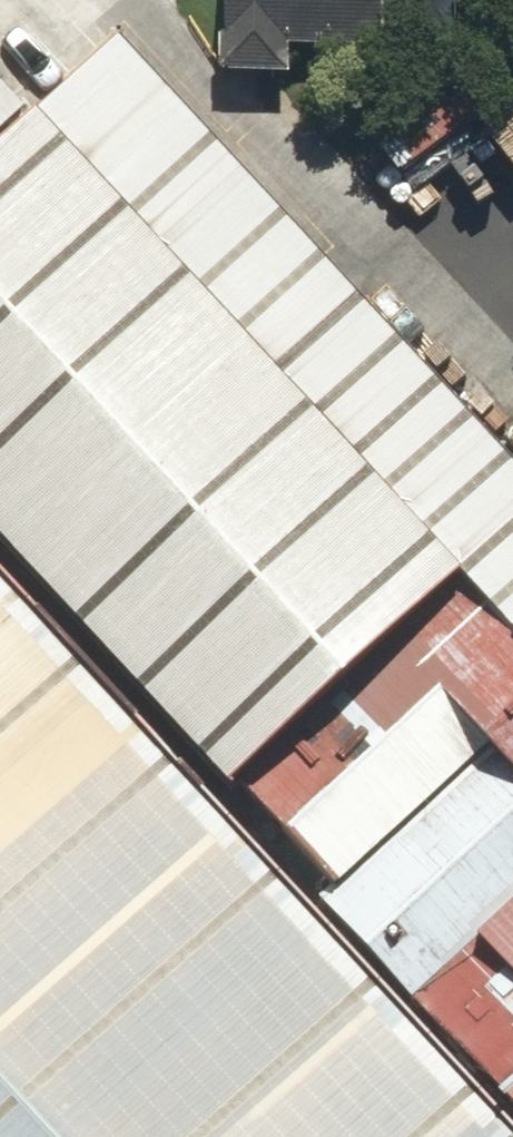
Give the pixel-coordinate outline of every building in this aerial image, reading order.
[(32,65),(512,568),(512,387),(140,0),(100,0),(32,65)] [(304,46),(401,52),(404,0),(239,0),(235,71),(302,75),(304,46)] [(32,65),(0,96),(0,509),(230,749),(234,745),(324,841),(512,661),(512,568),(469,522),(32,65)] [(0,572),(0,1136),(512,1136),(512,1130),(0,572)] [(324,841),(416,937),(512,845),(512,661),(324,841)] [(430,931),(512,1017),(512,852),(430,931)]
